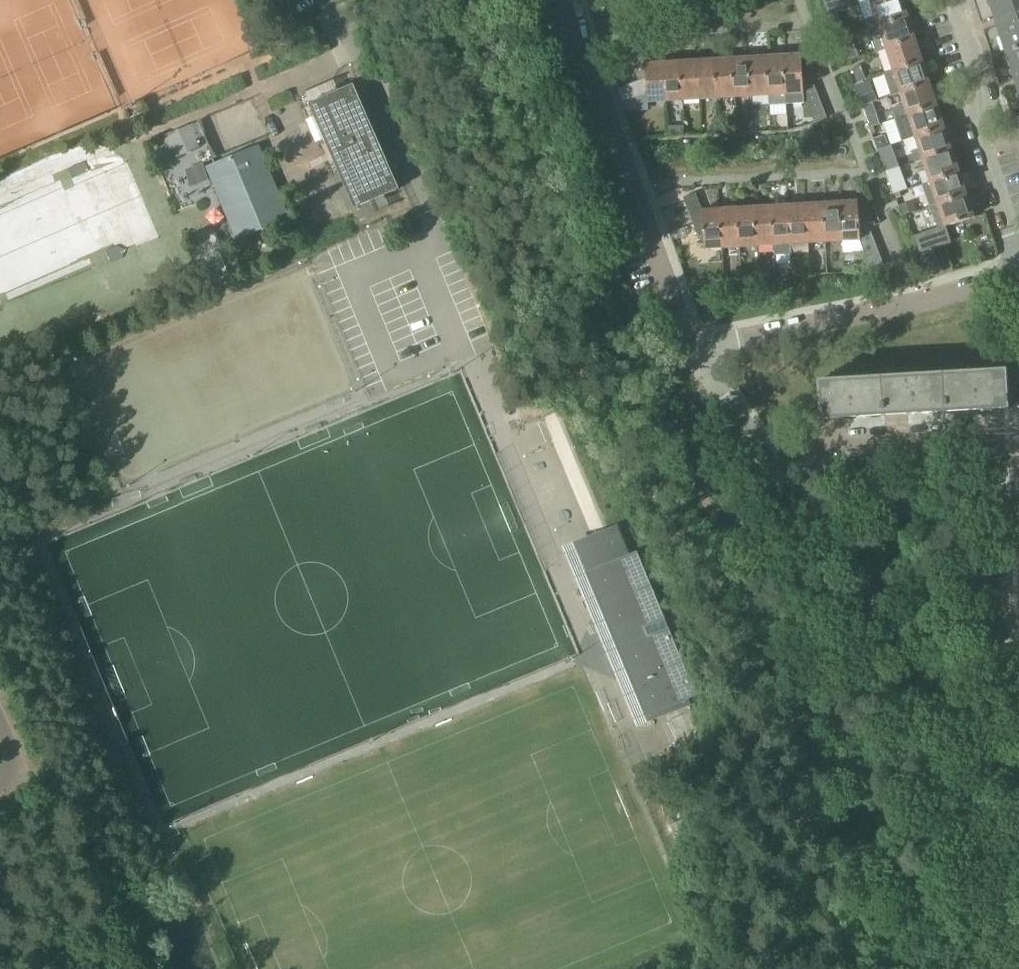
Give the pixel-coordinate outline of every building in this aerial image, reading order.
[(866,30),(876,27),(906,17),(901,0),(857,0),(866,30)] [(1005,52),(1018,47),(1018,0),(987,0),(1005,52)] [(876,27),(880,39),(871,42),(874,52),(884,49),(884,50),(914,40),(906,17),(876,27)] [(914,40),(884,50),(891,71),(921,61),(914,40)] [(846,51),(848,57),(850,63),(860,59),(855,44),(844,48),(846,51)] [(630,60),(643,55),(639,47),(627,51),(629,56),(630,60)] [(1005,52),(1018,95),(1018,48),(1005,52)] [(646,64),(643,55),(630,60),(633,68),(644,65),(646,64)] [(811,76),(818,76),(817,59),(802,60),(801,55),(783,56),(783,58),(785,95),(785,104),(785,105),(804,104),(804,95),(806,99),(818,95),(814,86),(803,90),(803,77),(811,76)] [(783,56),(764,57),(764,59),(766,96),(769,96),(769,106),(785,105),(785,104),(785,95),(783,58),(783,56)] [(747,58),(747,60),(749,97),(766,96),(764,59),(764,57),(747,58)] [(729,59),(729,61),(732,98),(749,97),(747,60),(747,58),(729,59)] [(712,60),(712,62),(714,99),(719,99),(732,98),(729,61),(729,59),(712,60)] [(695,61),(695,63),(698,100),(714,99),(712,62),(712,60),(695,61)] [(678,62),(678,64),(680,101),(698,100),(695,63),(695,61),(678,62)] [(891,96),(898,94),(928,84),(921,61),(891,71),(891,72),(884,75),(891,96)] [(661,63),(661,65),(663,102),(680,101),(678,64),(678,62),(661,63)] [(661,63),(646,64),(646,74),(637,78),(638,81),(618,89),(622,102),(623,102),(627,113),(648,111),(648,103),(663,102),(661,65),(661,63)] [(646,64),(644,65),(633,68),(637,78),(646,74),(646,64)] [(858,83),(866,80),(861,67),(853,70),(858,83)] [(803,77),(803,90),(814,86),(813,82),(811,76),(803,77)] [(870,82),(855,88),(862,106),(877,100),(870,82)] [(893,120),(906,116),(936,106),(928,84),(898,94),(902,106),(890,110),(893,120)] [(313,103),(358,207),(397,190),(351,86),(313,103)] [(821,102),(818,95),(806,99),(809,107),(821,102)] [(821,102),(809,107),(812,115),(824,111),(821,102)] [(936,106),(906,116),(893,120),(901,143),(913,138),(943,129),(936,106)] [(827,119),(824,111),(812,115),(815,123),(827,119)] [(869,128),(880,125),(878,119),(868,123),(869,128)] [(920,161),(921,160),(950,151),(943,129),(913,138),(917,150),(911,152),(915,163),(920,162),(920,161)] [(874,140),(877,150),(878,151),(888,147),(884,136),(874,140)] [(260,145),(206,168),(236,241),(290,219),(260,145)] [(957,172),(950,151),(921,160),(920,161),(920,162),(927,182),(957,172)] [(893,154),(884,158),(889,171),(898,168),(893,154)] [(927,182),(931,195),(925,197),(929,207),(965,196),(957,172),(927,182)] [(906,190),(901,176),(892,180),(897,193),(906,190)] [(683,198),(698,237),(704,237),(705,250),(720,249),(718,210),(702,211),(696,194),(683,198)] [(920,253),(949,244),(944,228),(972,219),(965,196),(929,207),(936,230),(914,237),(920,253)] [(867,224),(871,224),(869,203),(858,204),(858,202),(840,203),(842,242),(860,241),(862,246),(874,241),(871,232),(859,237),(859,224),(867,224)] [(917,210),(914,202),(899,207),(902,216),(917,210)] [(822,204),(824,243),(842,242),(840,203),(822,204)] [(822,204),(805,205),(807,244),(808,244),(824,243),(822,204)] [(805,205),(788,206),(790,245),(791,245),(803,245),(807,244),(805,205)] [(791,245),(790,245),(788,206),(770,207),(772,246),(774,246),(774,256),(791,255),(791,254),(791,245)] [(770,207),(753,208),(755,247),(772,246),(770,207)] [(736,209),(738,248),(755,247),(753,208),(736,209)] [(736,209),(718,210),(720,249),(738,248),(736,209)] [(859,237),(871,232),(867,224),(859,224),(859,237)] [(877,250),(874,241),(862,246),(865,254),(877,250)] [(881,258),(877,250),(865,254),(868,263),(881,258)] [(871,270),(884,265),(881,258),(868,263),(871,270)] [(942,375),(944,413),(1008,409),(1006,371),(942,375)] [(942,375),(879,379),(882,416),(907,415),(944,413),(942,375)] [(879,379),(816,383),(818,420),(882,416),(879,379)] [(610,652),(638,721),(697,696),(638,552),(578,576),(607,645),(611,643),(614,651),(610,652)]
